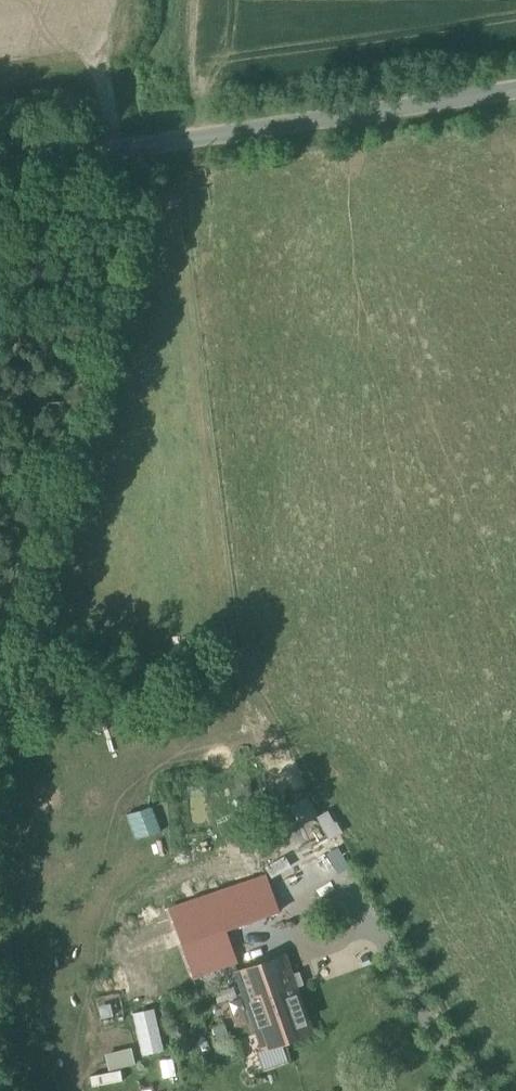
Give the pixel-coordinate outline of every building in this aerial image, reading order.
[(307,829),(276,844),(286,865),(318,850),(307,829)] [(267,888),(215,906),(222,921),(180,935),(193,974),(212,968),(235,959),(226,931),(275,914),(267,888)] [(250,1001),(292,985),(283,958),(240,973),(250,1001)] [(292,985),(250,1001),(266,1047),(309,1032),(292,985)]
